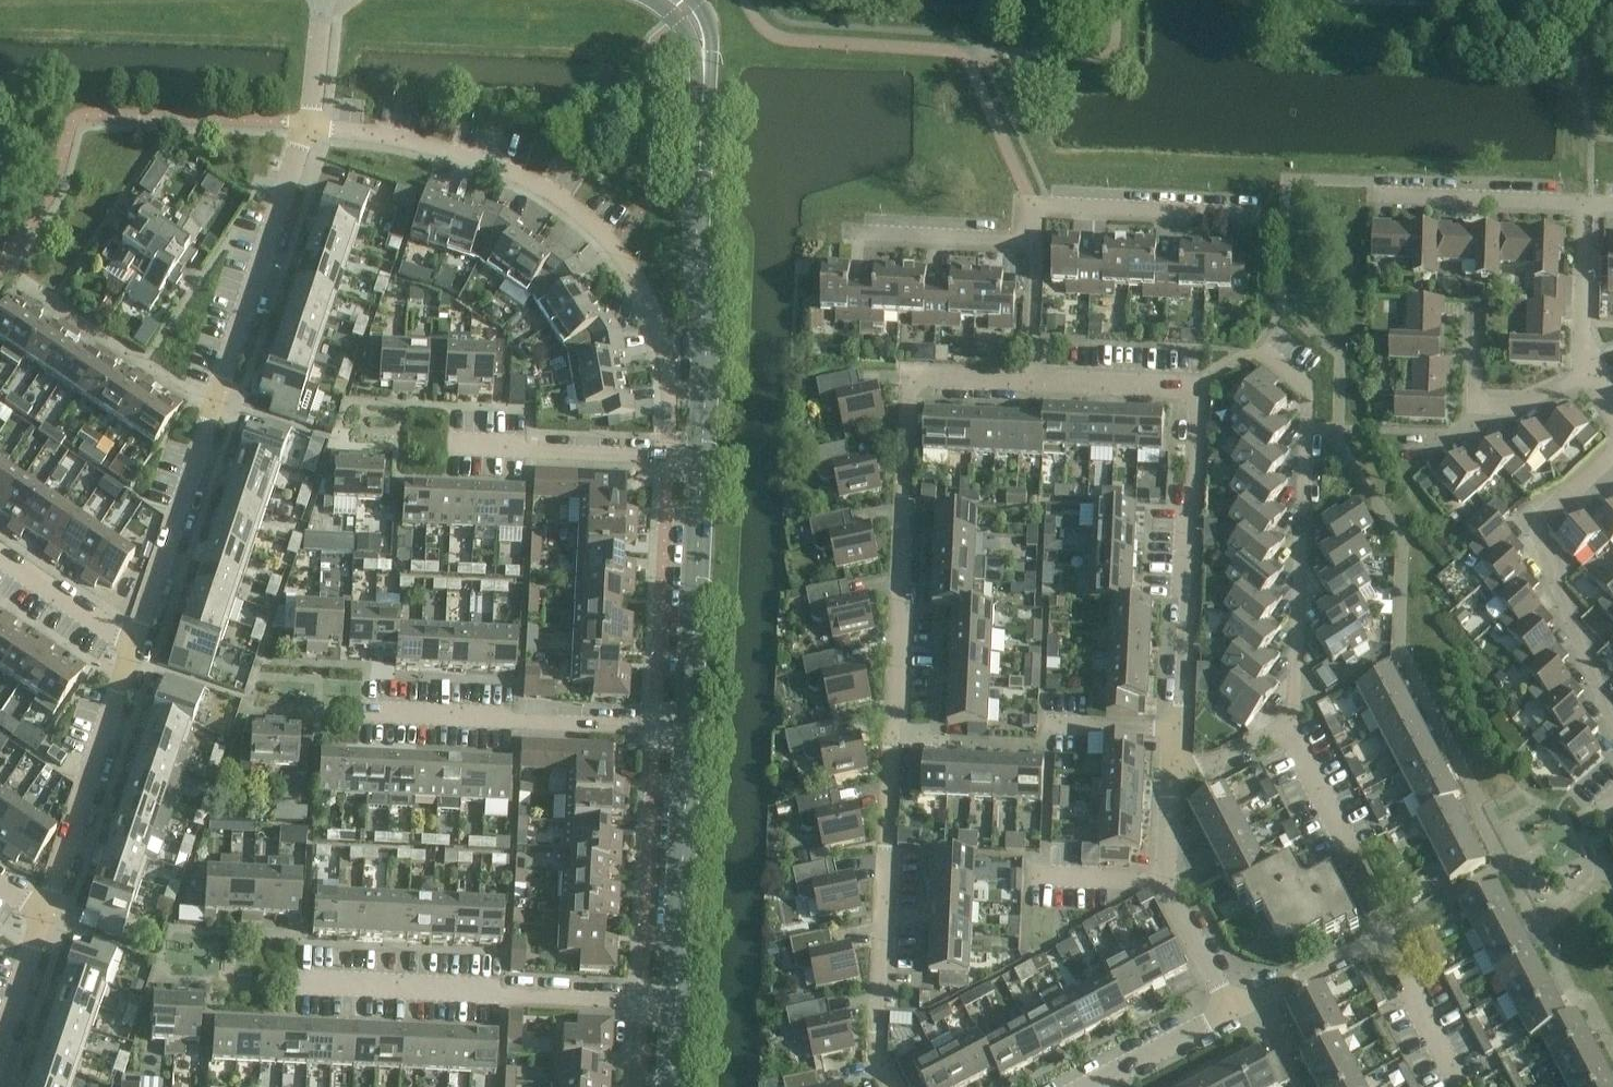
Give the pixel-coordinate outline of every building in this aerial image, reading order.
[(148,175),(139,188),(152,197),(161,183),(148,175)] [(319,215),(358,228),(370,193),(345,185),(341,197),(326,193),(319,215)] [(392,203),(413,210),(419,193),(398,186),(392,203)] [(427,186),(409,239),(446,251),(461,206),(439,199),(442,191),(427,186)] [(131,234),(155,249),(173,222),(166,218),(169,213),(152,202),(142,218),(133,212),(127,221),(136,227),(131,234)] [(478,262),(504,211),(486,205),(483,214),(461,206),(446,251),(478,262)] [(506,281),(533,242),(514,229),(519,222),(504,211),(478,262),(506,281)] [(358,228),(319,215),(311,238),(351,251),(358,228)] [(155,249),(178,265),(183,258),(191,264),(197,255),(189,249),(199,234),(183,223),(180,227),(173,222),(155,249)] [(1436,263),(1437,229),(1390,227),(1390,224),(1374,224),(1372,261),(1413,262),(1412,278),(1437,279),(1438,263),(1436,263)] [(1437,229),(1436,263),(1438,263),(1462,264),(1476,264),(1475,278),(1475,280),(1500,281),(1500,265),(1498,265),(1499,232),(1444,230),(1437,229)] [(1533,306),(1564,307),(1565,281),(1557,281),(1558,251),(1563,252),(1564,234),(1499,232),(1498,265),(1500,265),(1534,267),(1533,304),(1533,306)] [(155,249),(131,234),(127,240),(118,235),(102,259),(127,276),(130,271),(137,276),(155,249)] [(211,236),(203,249),(210,254),(219,241),(211,236)] [(1090,297),(1092,253),(1080,252),(1081,238),(1054,237),(1052,285),(1066,285),(1066,296),(1090,297)] [(351,251),(311,238),(304,260),(343,273),(351,251)] [(388,239),(385,248),(398,253),(401,244),(388,239)] [(1129,288),(1131,241),(1105,239),(1104,253),(1092,253),(1090,297),(1114,298),(1115,288),(1129,288)] [(1166,300),(1168,256),(1157,256),(1157,242),(1131,241),(1129,288),(1143,289),(1142,299),(1166,300)] [(532,300),(574,260),(557,248),(552,256),(533,242),(506,281),(532,300)] [(1205,292),(1207,244),(1182,243),(1181,257),(1168,256),(1166,300),(1191,301),(1191,291),(1205,292)] [(1207,244),(1205,292),(1219,293),(1219,303),(1244,304),(1246,260),(1233,259),(1233,245),(1207,244)] [(178,265),(155,249),(137,276),(121,299),(122,300),(125,296),(149,312),(146,316),(147,316),(160,297),(158,295),(167,281),(176,286),(182,277),(173,272),(178,265)] [(1601,259),(1600,281),(1608,281),(1609,264),(1609,259),(1601,259)] [(343,273),(304,260),(296,282),(336,295),(343,273)] [(549,327),(589,301),(577,282),(584,277),(574,260),(532,300),(549,327)] [(402,264),(398,277),(410,281),(414,268),(402,264)] [(823,265),(821,312),(835,313),(835,323),(859,325),(861,296),(862,279),(849,279),(850,266),(823,265)] [(861,296),(859,325),(884,326),(884,315),(898,316),(900,269),(874,268),(874,280),(862,279),(861,296)] [(900,269),(898,316),(912,317),(911,327),(935,328),(936,328),(937,299),(938,283),(926,283),(927,270),(900,269)] [(937,299),(936,328),(960,329),(961,319),(975,320),(977,273),(951,271),(950,284),(938,283),(937,299)] [(977,273),(975,320),(989,320),(988,331),(1013,332),(1015,307),(1015,303),(1016,287),(1003,286),(1003,274),(977,273)] [(390,278),(379,275),(376,284),(387,288),(390,278)] [(336,295),(296,282),(289,305),(328,318),(336,295)] [(435,282),(433,289),(449,294),(451,287),(435,282)] [(387,288),(376,284),(373,294),(383,297),(387,288)] [(410,289),(409,301),(423,302),(424,290),(410,289)] [(33,305),(23,298),(18,306),(9,300),(0,312),(0,342),(6,346),(33,305)] [(107,300),(98,315),(105,320),(115,305),(107,300)] [(449,300),(440,300),(439,311),(449,311),(449,300)] [(567,354),(585,347),(620,333),(609,316),(602,321),(589,301),(549,327),(567,354)] [(1438,362),(1439,362),(1441,317),(1444,317),(1444,302),(1407,301),(1406,339),(1390,338),(1389,362),(1413,363),(1413,362),(1438,363),(1438,362)] [(1564,307),(1533,306),(1533,304),(1527,304),(1525,343),(1510,342),(1509,366),(1559,368),(1560,321),(1563,321),(1564,307)] [(24,358),(46,325),(38,319),(43,312),(33,305),(6,346),(0,354),(19,367),(24,358)] [(328,318),(289,305),(281,327),(321,340),(328,318)] [(491,305),(486,313),(494,318),(497,313),(497,309),(491,305)] [(369,321),(358,317),(355,327),(365,330),(369,321)] [(1047,320),(1046,333),(1065,334),(1066,321),(1047,320)] [(1089,321),(1089,335),(1101,336),(1102,321),(1089,321)] [(43,371),(59,347),(70,330),(60,323),(55,331),(46,325),(24,358),(43,371)] [(274,349),(313,362),(321,340),(281,327),(274,349)] [(365,330),(355,327),(352,336),(362,339),(365,330)] [(61,383),(83,350),(75,344),(80,337),(70,330),(59,347),(43,371),(61,383)] [(572,385),(619,377),(615,355),(624,353),(620,333),(585,347),(567,354),(572,385)] [(139,335),(134,342),(144,349),(149,342),(139,335)] [(365,372),(364,385),(378,386),(392,386),(392,394),(402,394),(405,347),(396,347),(382,346),(382,338),(372,338),(371,347),(370,373),(365,372)] [(405,347),(402,394),(413,395),(413,387),(427,388),(427,375),(436,376),(438,341),(428,340),(427,348),(405,347)] [(467,397),(470,350),(447,349),(447,341),(438,341),(436,376),(444,376),(444,389),(457,390),(457,397),(467,397)] [(470,350),(467,397),(478,398),(478,391),(492,391),(493,379),(502,379),(503,344),(493,344),(493,351),(470,350)] [(926,347),(926,363),(934,364),(935,347),(926,347)] [(79,395),(107,355),(97,348),(92,355),(83,350),(61,383),(79,395)] [(313,362),(274,349),(267,372),(306,385),(313,362)] [(936,349),(935,364),(948,364),(948,349),(936,349)] [(98,408),(120,375),(112,369),(117,361),(107,355),(79,395),(98,408)] [(354,365),(343,362),(340,371),(351,375),(354,365)] [(1439,362),(1438,362),(1438,363),(1413,362),(1413,363),(1411,399),(1395,398),(1395,422),(1444,424),(1446,377),(1449,377),(1450,362),(1439,362)] [(1279,385),(1262,370),(1234,405),(1247,416),(1248,415),(1251,412),(1268,425),(1271,421),(1272,422),(1275,417),(1276,417),(1288,401),(1275,390),(1279,385)] [(351,375),(340,371),(337,381),(347,384),(351,375)] [(267,372),(259,395),(274,399),(270,412),(294,420),(307,424),(318,389),(306,385),(267,372)] [(116,420),(144,379),(134,373),(128,380),(120,375),(98,408),(116,420)] [(839,411),(843,431),(885,422),(877,385),(853,390),(849,375),(816,382),(822,410),(828,414),(839,411)] [(619,377),(572,385),(578,418),(607,419),(618,417),(634,414),(632,398),(623,400),(619,377)] [(135,433),(157,400),(149,394),(154,386),(144,379),(116,420),(135,433)] [(16,410),(21,402),(10,395),(4,403),(16,410)] [(157,400),(135,433),(154,446),(182,405),(171,397),(165,405),(157,400)] [(21,402),(16,410),(27,418),(32,409),(21,402)] [(1557,420),(1552,414),(1547,419),(1543,415),(1535,423),(1562,453),(1575,441),(1584,450),(1598,437),(1571,407),(1557,420)] [(1067,451),(1068,410),(1044,408),(1044,419),(1043,449),(1044,449),(1043,457),(1067,459),(1067,451)] [(1090,452),(1092,411),(1068,410),(1067,451),(1090,452)] [(1114,453),(1116,412),(1092,411),(1090,452),(1114,453)] [(1139,413),(1116,412),(1114,453),(1137,454),(1139,413)] [(1270,451),(1274,446),(1285,432),(1276,425),(1272,422),(1271,421),(1268,425),(1251,412),(1248,415),(1247,416),(1232,434),(1246,445),(1246,444),(1247,445),(1250,441),(1267,454),(1270,450),(1270,451)] [(948,455),(950,414),(926,413),(924,439),(924,453),(924,454),(948,455)] [(1139,413),(1137,454),(1162,455),(1163,430),(1164,414),(1139,413)] [(971,457),(973,415),(950,414),(948,455),(971,457)] [(995,458),(997,417),(973,415),(971,457),(995,458)] [(618,417),(607,419),(609,430),(620,427),(618,417)] [(1018,459),(1020,418),(997,417),(995,458),(1018,459)] [(1020,418),(1018,459),(1043,460),(1043,457),(1044,449),(1043,449),(1044,419),(1020,418)] [(1285,432),(1286,431),(1291,425),(1285,420),(1279,421),(1278,422),(1276,425),(1285,432)] [(239,453),(279,466),(291,431),(266,422),(262,435),(247,430),(239,453)] [(1507,430),(1499,438),(1526,468),(1527,467),(1531,472),(1544,461),(1548,465),(1562,453),(1535,423),(1522,435),(1516,429),(1514,431),(1510,434),(1507,430)] [(43,425),(41,428),(38,433),(49,441),(54,432),(43,425)] [(60,448),(63,443),(65,440),(54,432),(49,441),(60,448)] [(1475,449),(1471,445),(1463,453),(1490,483),(1503,471),(1512,480),(1526,468),(1499,438),(1486,450),(1480,444),(1475,449)] [(917,439),(916,453),(924,453),(924,439),(917,439)] [(1231,463),(1244,474),(1245,473),(1245,474),(1249,470),(1265,484),(1269,480),(1272,476),(1283,461),(1275,454),(1270,451),(1270,450),(1267,454),(1250,441),(1247,445),(1246,444),(1246,445),(1231,463)] [(84,444),(78,453),(90,460),(95,452),(84,444)] [(835,481),(839,501),(881,492),(873,456),(849,461),(846,445),(813,452),(819,480),(825,484),(835,481)] [(1284,460),(1289,454),(1284,449),(1278,450),(1275,454),(1283,461),(1284,460)] [(95,452),(90,460),(100,467),(106,459),(95,452)] [(1210,452),(1209,461),(1222,462),(1222,456),(1218,452),(1210,452)] [(279,466),(239,453),(232,475),(271,488),(279,466)] [(1439,464),(1435,460),(1426,468),(1435,477),(1434,478),(1453,499),(1467,485),(1476,495),(1490,483),(1463,453),(1450,464),(1445,458),(1439,464)] [(357,502),(359,455),(349,455),(348,462),(334,462),(334,474),(325,474),(323,509),(334,509),(334,501),(357,502)] [(389,512),(391,478),(381,477),(381,465),(368,464),(368,456),(359,455),(357,502),(379,504),(378,511),(389,512)] [(309,458),(304,473),(316,477),(321,462),(309,458)] [(23,481),(4,468),(0,474),(0,514),(23,481)] [(1245,473),(1244,474),(1230,492),(1243,503),(1244,502),(1244,503),(1247,499),(1264,513),(1267,509),(1271,505),(1282,491),(1273,483),(1269,480),(1265,484),(1249,470),(1245,474),(1245,473)] [(1524,470),(1515,479),(1523,489),(1533,480),(1524,470)] [(125,471),(119,480),(130,488),(136,479),(125,471)] [(534,471),(533,498),(547,499),(548,471),(534,471)] [(561,499),(562,472),(548,471),(547,499),(561,499)] [(574,500),(576,473),(562,472),(561,499),(574,500)] [(576,473),(574,500),(581,500),(579,526),(636,529),(637,513),(624,512),(625,475),(590,473),(589,473),(576,473)] [(271,488),(232,475),(225,497),(264,511),(271,488)] [(1422,476),(1415,482),(1425,493),(1432,487),(1422,476)] [(105,477),(98,489),(117,501),(124,490),(110,481),(105,477)] [(1273,483),(1282,491),(1288,483),(1282,478),(1276,479),(1273,483)] [(14,534),(41,493),(23,481),(0,514),(12,522),(7,529),(14,534)] [(914,487),(914,502),(921,503),(928,503),(932,503),(936,503),(937,488),(914,487)] [(1064,499),(1065,488),(1055,487),(1054,499),(1064,499)] [(298,497),(309,501),(312,491),(301,488),(298,497)] [(426,528),(427,489),(404,488),(402,527),(426,528)] [(1065,488),(1064,499),(1075,500),(1075,488),(1065,488)] [(449,529),(451,490),(427,489),(426,528),(449,529)] [(116,502),(114,506),(119,510),(121,506),(122,506),(130,495),(127,492),(124,490),(117,501),(116,502)] [(473,530),(475,491),(451,490),(449,529),(473,530)] [(1111,501),(1112,490),(1102,490),(1102,501),(1111,501)] [(1112,490),(1111,501),(1122,502),(1122,491),(1112,490)] [(496,531),(498,492),(475,491),(473,530),(496,531)] [(1007,491),(1006,507),(1016,507),(1017,492),(1007,491)] [(498,492),(496,531),(521,532),(522,493),(498,492)] [(1017,492),(1016,507),(1026,508),(1027,492),(1017,492)] [(1150,492),(1149,503),(1160,503),(1160,493),(1150,492)] [(37,539),(60,506),(41,493),(14,534),(21,538),(26,531),(37,539)] [(969,505),(970,494),(960,493),(959,504),(969,505)] [(970,494),(969,505),(979,505),(980,494),(970,494)] [(264,511),(225,497),(217,520),(257,533),(264,511)] [(295,507),(306,510),(309,501),(298,497),(295,507)] [(1244,502),(1243,503),(1228,521),(1242,532),(1243,532),(1246,528),(1263,542),(1266,538),(1270,534),(1281,520),(1271,512),(1267,509),(1264,513),(1247,499),(1244,503),(1244,502)] [(1509,516),(1496,501),(1487,509),(1486,509),(1465,527),(1478,542),(1469,550),(1481,564),(1511,538),(1500,525),(1509,516)] [(1591,508),(1583,515),(1610,545),(1612,542),(1612,506),(1606,512),(1597,502),(1591,508)] [(1334,541),(1337,546),(1356,534),(1358,538),(1359,538),(1360,539),(1374,529),(1357,504),(1339,516),(1337,512),(1322,522),(1334,541)] [(51,559),(78,518),(60,506),(37,539),(49,547),(44,554),(51,559)] [(1136,509),(1094,507),(1093,532),(1135,533),(1136,509)] [(1271,512),(1281,520),(1287,513),(1280,507),(1275,508),(1271,512)] [(977,512),(937,510),(936,534),(976,536),(977,512)] [(832,551),(836,571),(878,561),(870,525),(846,530),(843,515),(810,522),(816,550),(821,553),(832,551)] [(1562,517),(1547,530),(1574,560),(1587,548),(1596,557),(1610,545),(1583,515),(1570,527),(1562,517)] [(74,563),(97,530),(78,518),(51,559),(57,563),(63,556),(74,563)] [(1045,529),(1056,530),(1056,520),(1045,519),(1045,529)] [(257,533),(217,520),(210,542),(249,555),(257,533)] [(636,529),(579,526),(578,552),(622,554),(622,544),(635,545),(636,529)] [(1242,532),(1227,551),(1240,561),(1241,561),(1244,557),(1261,571),(1264,567),(1265,567),(1269,563),(1280,549),(1270,542),(1266,538),(1263,542),(1246,528),(1243,532),(1242,532)] [(1027,538),(1038,539),(1039,529),(1027,529),(1027,538)] [(1056,530),(1045,529),(1044,539),(1056,539),(1056,530)] [(88,584),(115,543),(97,530),(74,563),(86,571),(81,579),(88,584)] [(1135,533),(1093,532),(1092,555),(1133,556),(1135,533)] [(304,534),(304,551),(320,552),(321,534),(304,534)] [(976,536),(936,534),(935,558),(975,559),(976,536)] [(1320,551),(1333,570),(1336,575),(1354,563),(1357,568),(1358,567),(1359,568),(1373,559),(1360,539),(1359,538),(1358,538),(1356,534),(1337,546),(1334,541),(1330,544),(1320,551)] [(289,544),(300,547),(303,538),(293,535),(289,544)] [(357,552),(381,553),(381,537),(357,536),(357,552)] [(530,550),(541,550),(542,537),(531,537),(530,550)] [(1280,549),(1286,542),(1279,537),(1274,537),(1270,542),(1280,549)] [(1027,549),(1038,549),(1038,539),(1027,538),(1027,549)] [(1511,538),(1481,564),(1493,577),(1483,586),(1496,600),(1526,573),(1514,560),(1520,555),(1515,550),(1519,546),(1518,545),(1511,538)] [(1320,551),(1330,544),(1327,540),(1322,539),(1315,544),(1320,551)] [(249,555),(210,542),(202,564),(242,578),(249,555)] [(115,543),(88,584),(94,588),(99,580),(112,589),(134,556),(115,543)] [(148,560),(152,547),(144,544),(139,558),(148,560)] [(300,547),(289,544),(286,553),(297,557),(300,547)] [(541,550),(530,550),(530,563),(540,563),(541,550)] [(622,554),(578,552),(577,578),(633,581),(634,565),(621,565),(622,554)] [(1133,556),(1092,555),(1091,578),(1132,580),(1133,556)] [(1241,561),(1240,561),(1225,580),(1239,591),(1243,586),(1260,600),(1263,596),(1267,592),(1278,578),(1269,570),(1265,567),(1264,567),(1261,571),(1244,557),(1241,561)] [(975,559),(935,558),(934,581),(973,583),(985,583),(986,560),(975,560),(975,559)] [(363,562),(363,572),(377,573),(377,563),(363,562)] [(391,563),(378,563),(377,563),(377,573),(391,573),(391,563)] [(1331,600),(1335,605),(1353,592),(1356,597),(1356,596),(1357,597),(1371,588),(1359,568),(1358,567),(1357,568),(1354,563),(1336,575),(1333,570),(1328,573),(1319,580),(1332,599),(1331,600)] [(242,578),(202,564),(195,587),(234,600),(242,578)] [(410,564),(410,574),(424,575),(424,565),(410,564)] [(424,565),(424,575),(438,575),(438,566),(424,565)] [(1278,578),(1284,571),(1278,565),(1273,566),(1269,570),(1278,578)] [(1043,576),(1054,577),(1054,567),(1043,566),(1043,576)] [(471,577),(471,567),(457,567),(457,576),(471,577)] [(471,567),(471,577),(485,578),(485,568),(471,567)] [(1595,583),(1607,597),(1597,606),(1610,620),(1612,617),(1612,567),(1595,583)] [(505,569),(504,579),(519,579),(519,569),(505,569)] [(1319,580),(1328,573),(1325,569),(1320,569),(1314,573),(1319,580)] [(1496,600),(1486,609),(1487,614),(1493,621),(1498,622),(1499,622),(1511,636),(1541,610),(1529,596),(1535,591),(1530,586),(1534,582),(1533,581),(1526,573),(1496,600)] [(1036,576),(1025,576),(1025,585),(1036,586),(1036,576)] [(1054,577),(1043,576),(1042,586),(1053,586),(1054,577)] [(268,586),(278,590),(281,580),(271,577),(268,586)] [(633,581),(577,578),(576,604),(619,606),(620,596),(633,597),(633,581)] [(1132,580),(1091,578),(1090,603),(1111,604),(1112,604),(1112,603),(1131,604),(1132,580)] [(400,580),(399,590),(413,591),(414,581),(400,580)] [(932,606),(944,606),(953,607),(953,606),(972,607),(972,606),(984,606),(985,583),(973,583),(934,581),(932,606)] [(433,582),(433,591),(447,592),(447,582),(433,582)] [(447,582),(447,592),(461,593),(461,583),(447,582)] [(493,594),(494,584),(480,584),(480,594),(493,594)] [(494,584),(493,594),(508,595),(508,585),(494,584)] [(829,621),(833,640),(874,631),(866,595),(843,600),(839,584),(806,592),(812,620),(818,623),(829,621)] [(1036,586),(1025,585),(1024,596),(1036,596),(1036,586)] [(265,596),(275,599),(278,590),(268,586),(265,596)] [(1243,586),(1239,591),(1224,609),(1237,620),(1241,615),(1258,629),(1262,625),(1262,626),(1266,621),(1277,607),(1267,600),(1263,596),(1260,600),(1243,586)] [(234,600),(195,587),(187,609),(227,622),(234,600)] [(528,602),(538,603),(539,590),(528,589),(528,602)] [(1317,609),(1330,629),(1333,634),(1351,622),(1354,626),(1355,625),(1356,626),(1370,617),(1357,597),(1356,596),(1356,597),(1353,592),(1335,605),(1331,600),(1327,602),(1317,609)] [(1271,595),(1267,600),(1277,607),(1283,600),(1276,595),(1271,595)] [(316,654),(319,607),(296,606),(296,598),(286,598),(284,632),(293,633),(293,645),(306,646),(306,653),(316,654)] [(1317,609),(1327,602),(1325,598),(1319,598),(1313,602),(1317,609)] [(319,607),(316,654),(327,654),(327,647),(341,648),(341,635),(349,635),(350,635),(351,608),(352,608),(352,601),(342,600),(341,608),(319,607)] [(1050,600),(1049,611),(1065,611),(1065,601),(1050,600)] [(538,603),(528,602),(527,615),(538,616),(538,603)] [(1152,605),(1142,604),(1131,604),(1112,603),(1112,604),(1111,604),(1109,627),(1151,629),(1152,605)] [(619,606),(576,604),(574,630),(631,633),(632,618),(618,617),(619,606)] [(953,606),(953,607),(954,607),(953,630),(994,632),(995,607),(984,606),(972,606),(972,607),(953,606)] [(375,609),(352,608),(351,608),(350,635),(349,635),(349,648),(373,649),(375,609)] [(227,622),(187,609),(180,631),(219,645),(227,622)] [(398,627),(399,611),(375,609),(373,649),(396,650),(397,650),(398,627)] [(1462,609),(1454,617),(1462,626),(1470,618),(1462,609)] [(1541,610),(1511,636),(1523,649),(1513,658),(1526,672),(1556,645),(1544,632),(1550,627),(1545,622),(1549,619),(1548,618),(1541,610)] [(10,618),(4,614),(0,619),(0,634),(10,618)] [(1241,615),(1237,620),(1222,638),(1236,649),(1240,644),(1257,658),(1260,655),(1264,650),(1275,636),(1266,629),(1262,626),(1262,625),(1258,629),(1241,615)] [(24,639),(12,631),(17,623),(10,618),(0,634),(0,671),(1,672),(24,639)] [(253,631),(264,635),(267,625),(256,622),(253,631)] [(1330,629),(1325,632),(1316,638),(1333,664),(1341,659),(1346,666),(1356,659),(1354,656),(1369,646),(1356,626),(1355,625),(1354,626),(1351,622),(1333,634),(1330,629)] [(1026,624),(1026,633),(1042,633),(1042,624),(1026,624)] [(1270,624),(1266,629),(1275,636),(1281,629),(1275,624),(1270,624)] [(1499,625),(1492,631),(1499,639),(1506,632),(1499,625)] [(397,650),(396,650),(395,667),(419,668),(421,628),(398,627),(397,650)] [(1151,629),(1109,627),(1108,651),(1150,653),(1151,629)] [(1316,638),(1325,632),(1323,627),(1318,627),(1311,631),(1316,638)] [(443,669),(445,629),(421,628),(419,668),(443,669)] [(466,670),(468,630),(445,629),(443,669),(466,670)] [(489,671),(491,632),(468,630),(466,670),(489,671)] [(631,633),(574,630),(573,657),(617,659),(617,648),(630,649),(631,633)] [(994,632),(953,630),(952,654),(992,655),(994,632)] [(180,631),(168,667),(208,680),(219,645),(180,631)] [(250,640),(260,644),(264,635),(253,631),(250,640)] [(491,632),(489,671),(514,673),(517,633),(491,632)] [(1026,633),(1025,643),(1041,644),(1042,633),(1026,633)] [(1047,648),(1059,648),(1059,638),(1048,638),(1047,648)] [(20,684),(47,643),(41,639),(35,646),(24,639),(1,672),(20,684)] [(537,642),(526,641),(525,654),(536,655),(537,642)] [(38,697),(61,663),(49,656),(54,648),(47,643),(20,684),(38,697)] [(1240,644),(1236,649),(1221,667),(1234,678),(1238,673),(1256,687),(1259,684),(1263,679),(1274,666),(1265,658),(1260,655),(1257,658),(1240,644)] [(1556,645),(1526,672),(1538,685),(1528,694),(1541,708),(1571,681),(1559,668),(1565,663),(1560,657),(1564,654),(1563,653),(1556,645)] [(1047,658),(1047,661),(1058,662),(1059,648),(1047,648),(1047,658)] [(1150,653),(1108,651),(1107,674),(1149,676),(1150,653)] [(1280,658),(1273,653),(1268,653),(1265,658),(1274,666),(1280,658)] [(825,691),(829,710),(871,701),(863,665),(839,670),(836,654),(803,662),(809,690),(815,693),(825,691)] [(992,655),(952,654),(951,677),(991,679),(992,655)] [(617,659),(573,657),(572,683),(593,684),(592,698),(628,699),(629,670),(616,669),(617,659)] [(34,704),(53,717),(85,669),(78,664),(72,671),(61,663),(38,697),(39,697),(34,704)] [(1327,667),(1316,674),(1327,691),(1338,684),(1327,667)] [(523,698),(552,699),(553,684),(538,684),(539,671),(524,670),(524,677),(523,698)] [(1024,671),(1024,680),(1040,681),(1040,672),(1024,671)] [(1368,712),(1404,693),(1392,672),(1356,691),(1368,712)] [(1263,687),(1259,684),(1256,687),(1238,673),(1234,678),(1220,696),(1233,707),(1227,715),(1244,730),(1273,695),(1263,687)] [(1494,679),(1500,686),(1508,680),(1501,673),(1494,679)] [(1105,716),(1138,718),(1139,700),(1147,700),(1149,676),(1107,674),(1105,716)] [(160,690),(153,712),(192,725),(204,690),(165,677),(160,690)] [(991,679),(951,677),(950,701),(990,702),(991,679)] [(1046,677),(1046,692),(1061,693),(1061,678),(1046,677)] [(1024,680),(1023,691),(1039,691),(1040,681),(1024,680)] [(1571,681),(1541,708),(1543,710),(1552,721),(1543,730),(1555,744),(1585,717),(1574,704),(1580,699),(1575,694),(1579,690),(1578,689),(1571,681)] [(1273,695),(1279,687),(1272,682),(1267,683),(1263,687),(1273,695)] [(1404,693),(1368,712),(1379,733),(1415,714),(1404,693)] [(990,702),(950,701),(949,725),(989,727),(990,702)] [(1506,713),(1513,721),(1522,714),(1515,705),(1506,713)] [(146,734),(185,747),(192,725),(153,712),(146,734)] [(1415,714),(1379,733),(1390,754),(1426,735),(1415,714)] [(1598,731),(1593,725),(1585,717),(1555,744),(1546,752),(1571,780),(1601,753),(1589,740),(1598,731)] [(1330,732),(1339,727),(1335,718),(1325,723),(1330,732)] [(11,719),(3,731),(11,737),(19,725),(11,719)] [(1022,719),(1022,730),(1037,730),(1038,719),(1022,719)] [(273,768),(276,721),(265,720),(265,728),(251,727),(250,740),(241,739),(240,774),(250,775),(250,767),(273,768)] [(276,721),(273,768),(296,769),(296,777),(306,777),(308,742),(299,742),(299,729),(286,729),(286,721),(276,721)] [(790,756),(804,753),(806,759),(812,763),(822,761),(826,780),(868,771),(860,735),(836,740),(833,724),(786,735),(790,756)] [(1339,727),(1330,732),(1334,741),(1344,736),(1339,727)] [(36,733),(27,747),(36,754),(47,738),(38,732),(36,733)] [(146,734),(138,757),(187,773),(194,750),(185,747),(146,734)] [(1426,735),(1390,754),(1401,775),(1437,756),(1426,735)] [(1137,738),(1104,736),(1102,778),(1144,780),(1145,756),(1136,756),(1137,738)] [(521,741),(520,758),(520,769),(534,770),(535,742),(521,741)] [(548,770),(549,743),(535,742),(534,770),(548,770)] [(549,743),(548,770),(561,771),(563,743),(549,743)] [(563,743),(561,771),(568,771),(567,778),(566,796),(566,797),(623,800),(624,784),(611,783),(611,773),(612,746),(577,744),(563,743)] [(215,747),(212,756),(222,760),(225,751),(215,747)] [(52,748),(46,757),(60,766),(66,757),(52,748)] [(343,797),(344,757),(320,755),(318,796),(343,797)] [(212,756),(208,766),(219,769),(222,760),(212,756)] [(1437,756),(1401,775),(1412,796),(1448,777),(1437,756)] [(138,757),(130,779),(179,796),(187,773),(138,757)] [(366,798),(368,758),(344,757),(343,797),(366,798)] [(366,798),(366,808),(389,809),(390,799),(391,759),(368,758),(366,798)] [(947,800),(949,759),(924,758),(924,768),(911,768),(909,797),(922,798),(922,799),(947,800)] [(413,800),(415,760),(391,759),(390,799),(413,800)] [(970,801),(972,760),(949,759),(947,800),(970,801)] [(437,802),(438,761),(415,760),(413,800),(437,802)] [(994,802),(996,761),(972,760),(970,801),(994,802)] [(1352,774),(1362,769),(1357,760),(1347,765),(1352,774)] [(460,814),(460,803),(462,762),(438,761),(437,802),(436,813),(460,814)] [(1017,803),(1019,762),(996,761),(994,802),(1017,803)] [(483,804),(485,763),(462,762),(460,803),(483,804)] [(1019,762),(1017,803),(1042,804),(1044,763),(1019,762)] [(485,763),(483,804),(507,805),(509,764),(485,763)] [(1362,769),(1352,774),(1356,783),(1366,777),(1362,769)] [(1412,796),(1422,816),(1423,817),(1452,801),(1452,802),(1459,798),(1448,777),(1412,796)] [(1101,802),(1143,804),(1144,780),(1102,778),(1101,802)] [(123,802),(172,818),(179,796),(130,779),(123,802)] [(1563,781),(1548,780),(1552,791),(1567,792),(1570,789),(1563,781)] [(1265,795),(1275,790),(1270,781),(1260,786),(1265,795)] [(519,784),(519,794),(532,795),(533,785),(519,784)] [(1200,828),(1236,809),(1225,788),(1189,807),(1200,828)] [(1069,791),(1054,790),(1053,800),(1068,800),(1069,791)] [(1275,790),(1265,795),(1269,804),(1279,799),(1275,790)] [(18,806),(0,794),(0,833),(18,806)] [(206,794),(203,803),(213,807),(216,797),(206,794)] [(819,831),(823,849),(864,840),(857,804),(833,809),(829,794),(796,801),(802,829),(808,833),(819,831)] [(623,800),(566,797),(565,823),(609,825),(609,815),(622,816),(623,800)] [(1053,800),(1053,810),(1068,811),(1068,800),(1053,800)] [(1374,816),(1384,811),(1379,801),(1369,806),(1374,816)] [(1427,841),(1463,822),(1452,802),(1452,801),(1423,817),(1422,816),(1415,819),(1427,841)] [(115,824),(164,841),(172,818),(123,802),(115,824)] [(1143,804),(1101,802),(1100,825),(1141,827),(1143,804)] [(203,803),(200,813),(210,816),(213,807),(203,803)] [(0,833),(0,842),(8,847),(3,855),(9,859),(37,819),(18,806),(0,833)] [(292,808),(291,823),(306,824),(306,823),(307,812),(307,809),(292,808)] [(517,821),(528,821),(529,808),(518,808),(517,821)] [(1236,809),(1200,828),(1211,848),(1247,829),(1236,809)] [(270,810),(257,810),(257,820),(270,820),(270,810)] [(1384,811),(1374,816),(1378,824),(1388,819),(1384,811)] [(37,819),(9,859),(16,864),(21,856),(34,865),(56,832),(37,819)] [(232,834),(243,834),(244,821),(232,821),(232,834)] [(528,821),(517,821),(517,834),(528,834),(528,821)] [(1282,827),(1287,836),(1296,831),(1292,822),(1282,827)] [(1463,822),(1427,841),(1438,862),(1474,843),(1463,822)] [(609,825),(565,823),(564,849),(620,852),(621,836),(608,835),(609,825)] [(108,847),(147,860),(157,863),(164,841),(115,824),(108,847)] [(1141,827),(1100,825),(1099,850),(1100,850),(1100,863),(1129,864),(1130,851),(1140,852),(1141,827)] [(279,846),(293,846),(294,829),(280,828),(279,846)] [(374,834),(374,845),(388,846),(388,836),(389,829),(378,828),(378,834),(374,834)] [(1247,829),(1211,848),(1222,869),(1258,850),(1247,829)] [(1292,845),(1301,840),(1296,831),(1287,836),(1292,845)] [(340,843),(341,833),(327,833),(326,842),(340,843)] [(341,833),(340,843),(354,844),(355,834),(341,833)] [(958,834),(958,849),(968,849),(969,834),(958,834)] [(969,834),(968,849),(978,850),(979,834),(969,834)] [(1006,835),(1005,851),(1015,852),(1016,835),(1006,835)] [(1025,852),(1026,841),(1026,835),(1016,835),(1015,852),(1025,852)] [(185,836),(182,846),(192,849),(195,840),(185,836)] [(402,836),(388,836),(388,846),(402,846),(402,836)] [(434,848),(435,838),(421,837),(421,847),(434,848)] [(435,838),(434,848),(449,848),(449,838),(435,838)] [(481,850),(482,840),(468,839),(468,849),(481,850)] [(482,840),(481,850),(496,850),(496,841),(482,840)] [(1474,843),(1438,862),(1449,884),(1485,865),(1474,843)] [(182,846),(178,855),(189,859),(192,849),(182,846)] [(279,846),(279,850),(278,860),(275,917),(288,917),(288,925),(299,925),(302,876),(288,875),(289,861),(289,847),(279,846)] [(108,847),(100,869),(140,882),(147,860),(108,847)] [(330,859),(330,849),(316,848),(315,858),(330,859)] [(1389,861),(1399,856),(1394,848),(1385,853),(1389,861)] [(620,852),(564,849),(563,875),(606,877),(607,867),(620,867),(620,852)] [(350,850),(350,860),(363,860),(364,851),(350,850)] [(1240,886),(1269,871),(1258,850),(1222,869),(1233,890),(1240,886)] [(364,851),(363,860),(377,861),(378,851),(364,851)] [(397,852),(396,862),(410,863),(411,853),(397,852)] [(411,853),(410,863),(424,863),(425,854),(411,853)] [(809,853),(797,855),(801,870),(812,867),(809,854),(809,853)] [(457,865),(458,855),(444,854),(444,864),(457,865)] [(976,856),(935,854),(934,879),(975,881),(976,856)] [(458,855),(457,865),(472,866),(472,856),(458,855)] [(1399,856),(1389,861),(1394,870),(1403,865),(1399,856)] [(228,915),(231,858),(220,857),(220,872),(206,871),(204,921),(215,922),(215,914),(228,915)] [(492,857),(491,867),(505,867),(506,858),(492,857)] [(1358,874),(1365,870),(1358,857),(1351,861),(1354,867),(1358,874)] [(251,923),(254,873),(241,873),(241,858),(231,858),(228,915),(241,915),(241,923),(251,923)] [(1303,881),(1291,859),(1269,871),(1240,886),(1252,910),(1259,906),(1276,938),(1299,945),(1330,928),(1334,935),(1357,923),(1330,871),(1308,883),(1303,881)] [(275,917),(278,860),(267,860),(267,874),(254,873),(251,923),(262,924),(262,916),(275,917)] [(515,873),(526,873),(526,861),(515,860),(515,873)] [(1339,867),(1342,874),(1354,867),(1351,861),(1339,867)] [(815,901),(820,920),(860,911),(853,875),(829,880),(826,864),(812,867),(801,870),(793,871),(799,899),(805,903),(815,901)] [(1342,874),(1345,880),(1358,874),(1354,867),(1342,874)] [(93,891),(132,905),(140,882),(100,869),(93,891)] [(1364,886),(1371,883),(1365,870),(1358,874),(1361,880),(1364,886)] [(1012,872),(1011,882),(1022,883),(1023,873),(1012,872)] [(526,873),(515,873),(514,886),(525,887),(526,873)] [(1361,880),(1358,874),(1345,880),(1348,887),(1361,880)] [(561,901),(618,904),(619,888),(606,888),(606,877),(563,875),(561,901)] [(975,881),(934,879),(933,902),(974,904),(975,881)] [(1352,893),(1364,886),(1361,880),(1348,887),(1352,893)] [(170,881),(167,891),(177,894),(180,885),(170,881)] [(1011,892),(1022,893),(1022,883),(1011,882),(1011,892)] [(1371,899),(1378,896),(1371,883),(1364,886),(1368,893),(1371,899)] [(1364,886),(1352,893),(1355,899),(1368,893),(1364,886)] [(1472,931),(1509,911),(1497,888),(1459,908),(1472,931)] [(1407,895),(1411,904),(1421,899),(1416,890),(1407,895)] [(96,931),(121,939),(132,905),(93,891),(85,914),(100,919),(96,931)] [(167,891),(163,900),(174,904),(177,894),(167,891)] [(1149,892),(1136,898),(1141,908),(1154,901),(1149,892)] [(1371,899),(1368,893),(1355,899),(1358,906),(1371,899)] [(336,936),(338,896),(314,895),(312,935),(336,936)] [(360,937),(361,898),(338,896),(336,936),(360,937)] [(1378,912),(1384,908),(1378,896),(1371,899),(1374,906),(1378,912)] [(383,938),(385,899),(361,898),(360,937),(383,938)] [(385,899),(383,938),(407,939),(409,900),(385,899)] [(1362,912),(1374,906),(1371,899),(1358,906),(1362,912)] [(430,940),(432,901),(409,900),(407,939),(430,940)] [(454,942),(456,902),(432,901),(430,940),(454,942)] [(618,904),(561,901),(560,927),(604,930),(604,919),(617,920),(618,904)] [(477,943),(479,903),(456,902),(454,942),(477,943)] [(974,904),(933,902),(932,926),(973,928),(974,904)] [(479,903),(477,943),(501,944),(503,904),(479,903)] [(1365,918),(1378,912),(1374,906),(1362,912),(1365,918)] [(203,910),(179,909),(178,924),(202,925),(203,910)] [(1102,916),(1107,926),(1116,921),(1111,911),(1102,916)] [(1483,953),(1521,933),(1509,911),(1472,931),(1483,953)] [(513,912),(512,925),(523,926),(524,913),(513,912)] [(1094,920),(1099,930),(1107,926),(1102,916),(1094,920)] [(1009,919),(1009,922),(1009,929),(1020,930),(1020,920),(1009,919)] [(973,928),(932,926),(930,949),(972,951),(973,928)] [(604,930),(560,927),(559,954),(580,956),(579,969),(614,971),(616,941),(603,940),(604,930)] [(1020,930),(1009,929),(1008,939),(1020,940),(1020,930)] [(1430,932),(1422,937),(1430,953),(1438,949),(1430,932)] [(1495,975),(1533,955),(1521,933),(1483,953),(1495,975)] [(812,970),(817,990),(858,981),(850,945),(826,950),(823,934),(790,941),(796,969),(801,973),(812,970)] [(1145,946),(1164,982),(1186,971),(1167,935),(1145,946)] [(1064,946),(1069,955),(1078,950),(1073,941),(1064,946)] [(66,972),(105,985),(117,950),(93,942),(88,954),(74,949),(66,972)] [(511,945),(510,972),(524,973),(525,945),(511,945)] [(1055,950),(1060,960),(1069,955),(1064,946),(1055,950)] [(1164,982),(1145,946),(1124,957),(1143,993),(1164,982)] [(972,951),(930,949),(929,974),(940,974),(939,988),(969,989),(970,976),(971,976),(972,951)] [(1438,949),(1430,953),(1439,969),(1447,965),(1438,949)] [(1506,997),(1544,977),(1533,955),(1495,975),(1506,997)] [(1143,993),(1124,957),(1102,969),(1107,978),(1107,979),(1108,978),(1122,1004),(1123,1004),(1143,993)] [(1031,963),(1026,965),(1022,968),(1029,981),(1039,977),(1031,963)] [(1014,972),(1019,982),(1021,986),(1029,981),(1022,968),(1014,972)] [(105,985),(66,972),(59,994),(98,1008),(105,985)] [(1370,993),(1377,988),(1369,972),(1361,976),(1370,993)] [(1453,976),(1445,980),(1454,997),(1462,993),(1453,976)] [(1518,1019),(1556,999),(1544,977),(1506,997),(1518,1019)] [(1087,989),(1106,1025),(1128,1014),(1123,1004),(1122,1004),(1108,978),(1107,979),(1107,978),(1087,989)] [(134,981),(130,991),(140,994),(143,985),(134,981)] [(981,989),(986,999),(995,994),(990,985),(981,989)] [(1298,1030),(1336,1010),(1324,987),(1286,1007),(1298,1030)] [(1039,999),(1045,1010),(1045,1011),(1064,1047),(1085,1036),(1066,1000),(1067,999),(1061,988),(1039,999)] [(1377,988),(1370,993),(1378,1008),(1386,1004),(1377,988)] [(986,999),(981,989),(972,994),(977,1004),(986,999)] [(1106,1025),(1087,989),(1067,999),(1066,1000),(1085,1036),(1106,1025)] [(174,1057),(177,1000),(164,1000),(164,992),(153,992),(151,1042),(164,1042),(164,1057),(174,1057)] [(177,1000),(174,1057),(185,1058),(186,1043),(199,1044),(202,994),(190,993),(190,1001),(177,1000)] [(1462,993),(1454,997),(1462,1013),(1470,1009),(1462,993)] [(98,1008),(59,994),(51,1017),(91,1030),(98,1008)] [(120,1003),(116,1013),(125,1016),(135,1020),(141,1001),(131,997),(128,1005),(120,1003)] [(813,1005),(811,997),(803,999),(805,1007),(813,1005)] [(1556,999),(1518,1019),(1530,1042),(1539,1037),(1539,1036),(1567,1021),(1567,1020),(1556,999)] [(809,1040),(813,1060),(855,1051),(847,1014),(823,1019),(820,1004),(786,1011),(792,1039),(798,1043),(809,1040)] [(938,1012),(943,1021),(952,1017),(947,1007),(938,1012)] [(1336,1010),(1298,1030),(1309,1051),(1309,1052),(1339,1036),(1339,1037),(1348,1033),(1336,1010)] [(1064,1047),(1045,1011),(1024,1021),(1043,1058),(1064,1047)] [(508,1012),(507,1033),(507,1040),(521,1041),(522,1013),(508,1012)] [(943,1021),(938,1012),(930,1016),(935,1026),(943,1021)] [(1550,1058),(1588,1038),(1576,1015),(1567,1020),(1567,1021),(1539,1036),(1539,1037),(1550,1058)] [(121,1025),(132,1029),(135,1020),(125,1016),(121,1025)] [(91,1030),(51,1017),(44,1039),(83,1052),(91,1030)] [(554,1059),(597,1061),(598,1050),(611,1051),(612,1022),(577,1020),(576,1033),(555,1032),(554,1059)] [(1476,1020),(1468,1024),(1477,1041),(1485,1037),(1476,1020)] [(1043,1058),(1024,1021),(1003,1032),(1022,1069),(1043,1058)] [(1384,1041),(1391,1037),(1383,1021),(1375,1025),(1384,1041)] [(236,1063),(237,1024),(213,1023),(211,1062),(236,1063)] [(259,1065),(261,1025),(237,1024),(236,1063),(259,1065)] [(283,1066),(285,1026),(261,1025),(259,1065),(283,1066)] [(306,1067),(308,1027),(285,1026),(283,1066),(306,1067)] [(330,1068),(332,1028),(308,1027),(306,1067),(330,1068)] [(353,1069),(355,1029),(332,1028),(330,1068),(353,1069)] [(377,1070),(378,1031),(355,1029),(353,1069),(377,1070)] [(400,1071),(402,1032),(378,1031),(377,1070),(400,1071)] [(402,1032),(400,1071),(424,1073),(426,1033),(402,1032)] [(1003,1032),(983,1043),(983,1044),(982,1044),(996,1071),(1001,1080),(1022,1069),(1003,1032)] [(447,1074),(449,1034),(426,1033),(424,1073),(447,1074)] [(471,1075),(473,1035),(449,1034),(447,1074),(471,1075)] [(956,1046),(975,1082),(996,1071),(982,1044),(983,1044),(983,1043),(978,1034),(956,1046)] [(473,1035),(471,1075),(495,1076),(497,1036),(473,1035)] [(1350,1059),(1339,1037),(1339,1036),(1309,1052),(1309,1051),(1300,1055),(1312,1079),(1350,1059)] [(1391,1037),(1384,1041),(1392,1057),(1399,1053),(1391,1037)] [(1485,1037),(1477,1041),(1485,1056),(1493,1052),(1485,1037)] [(1588,1038),(1550,1058),(1562,1080),(1600,1060),(1588,1038)] [(83,1052),(44,1039),(36,1061),(76,1075),(83,1052)] [(956,1046),(935,1057),(951,1086),(965,1086),(975,1082),(956,1046)] [(116,1063),(126,1066),(129,1057),(119,1053),(116,1063)] [(1290,1083),(1274,1054),(1263,1060),(1259,1053),(1236,1065),(1248,1086),(1283,1086),(1290,1083)] [(935,1057),(914,1068),(914,1069),(903,1074),(909,1086),(951,1086),(935,1057)] [(554,1059),(552,1085),(595,1086),(609,1086),(610,1072),(597,1071),(597,1061),(554,1059)] [(1362,1081),(1350,1059),(1312,1079),(1316,1086),(1350,1086),(1362,1081)] [(1509,1060),(1501,1064),(1509,1080),(1517,1076),(1509,1060)] [(1562,1080),(1566,1086),(1602,1086),(1611,1082),(1600,1060),(1562,1080)] [(36,1061),(29,1084),(39,1086),(71,1086),(76,1075),(36,1061)] [(126,1066),(116,1063),(113,1072),(123,1076),(126,1066)] [(1236,1065),(1214,1076),(1220,1086),(1248,1086),(1236,1065)] [(1406,1065),(1398,1069),(1407,1085),(1415,1081),(1406,1065)] [(505,1083),(515,1083),(516,1070),(505,1070),(505,1083)] [(816,1074),(783,1081),(785,1086),(819,1086),(816,1074)] [(1214,1076),(1194,1086),(1220,1086),(1214,1076)] [(1509,1080),(1513,1086),(1523,1086),(1517,1076),(1509,1080)]
